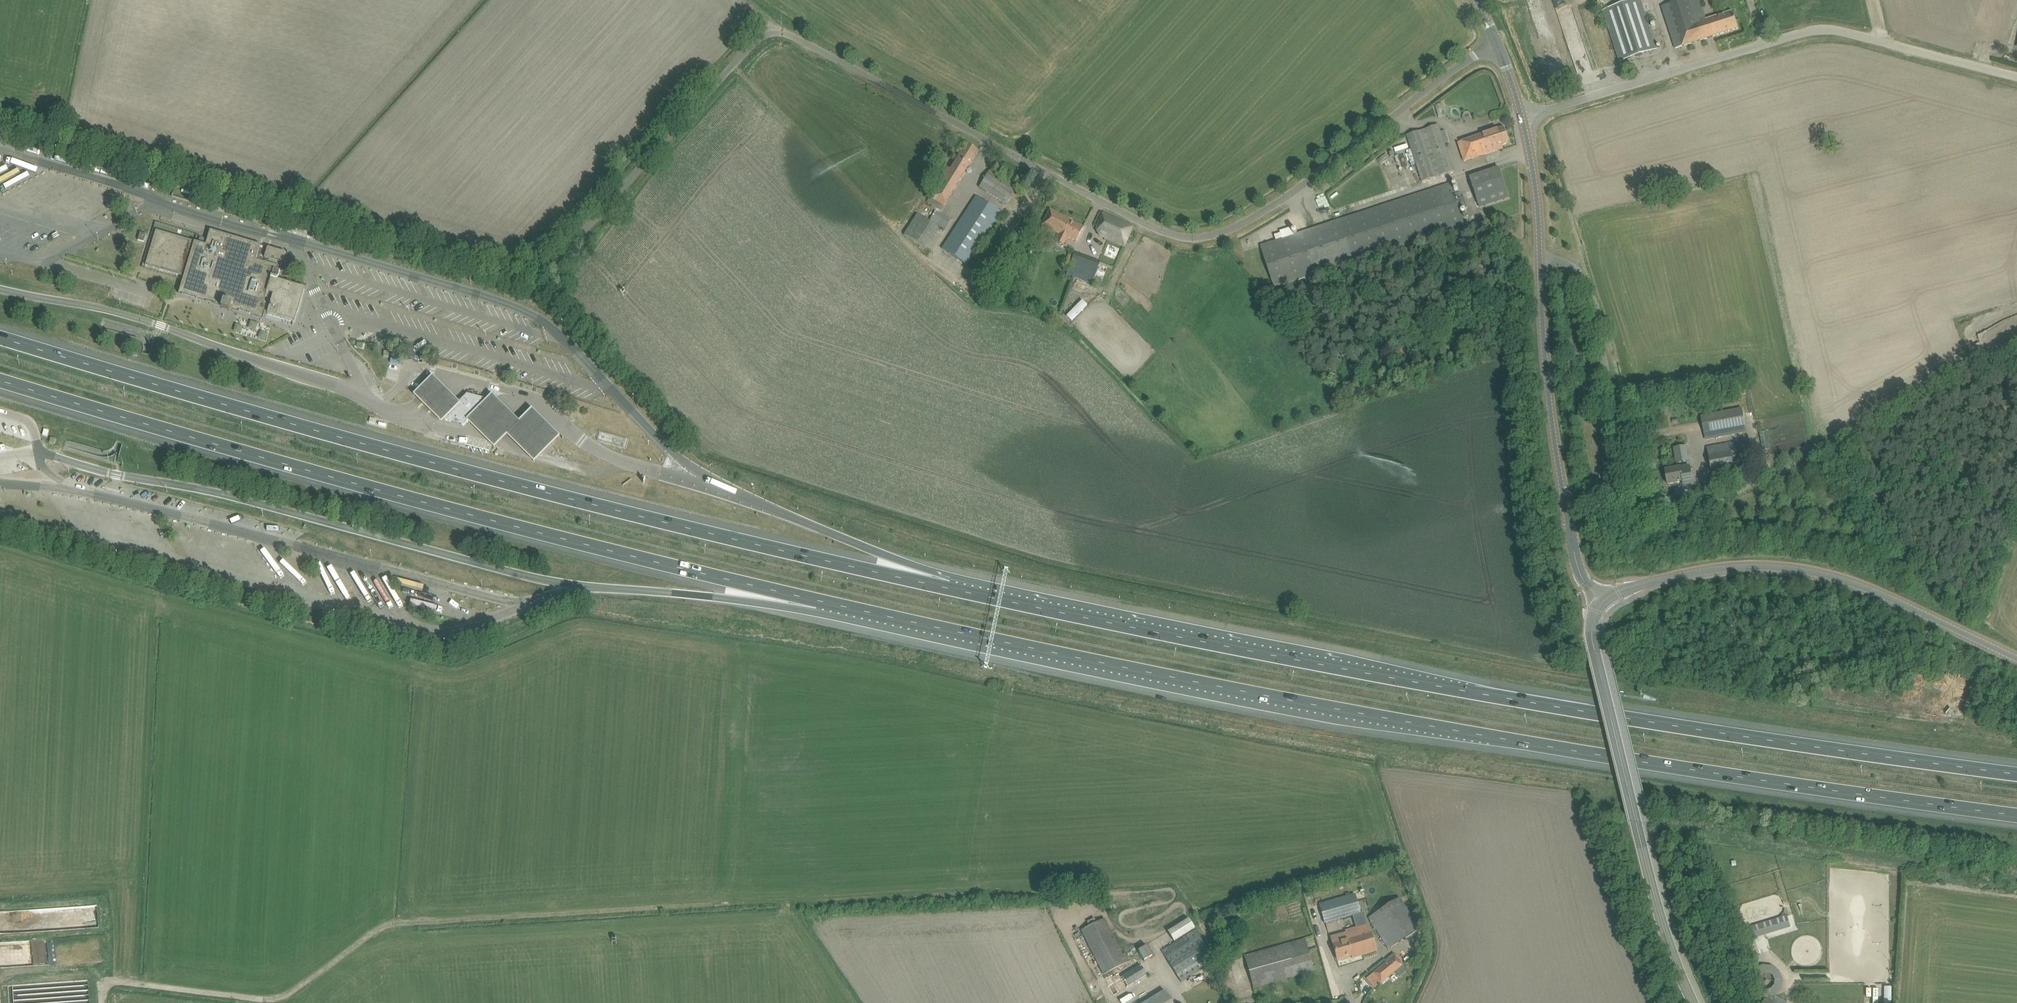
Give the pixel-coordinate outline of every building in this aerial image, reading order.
[(1617,52),(1620,61),(1657,49),(1641,0),(1636,0),(1603,11),(1617,52)] [(1670,32),(1705,20),(1698,0),(1682,0),(1662,7),(1670,32)] [(1732,12),(1705,20),(1710,37),(1738,28),(1732,12)] [(1705,20),(1670,32),(1675,48),(1710,37),(1705,20)] [(1438,125),(1424,130),(1440,176),(1454,171),(1438,125)] [(1458,143),(1461,152),(1464,162),(1503,149),(1502,146),(1509,143),(1504,128),(1458,143)] [(1440,176),(1424,130),(1407,135),(1422,182),(1440,176)] [(926,201),(941,210),(973,160),(978,151),(967,144),(951,170),(946,166),(940,175),(927,196),(929,197),(926,201)] [(990,170),(985,178),(979,187),(1006,204),(1017,187),(990,170)] [(1499,170),(1469,179),(1479,212),(1509,203),(1499,170)] [(1455,194),(1454,193),(1451,183),(1261,246),(1275,287),(1465,225),(1460,211),(1467,208),(1464,197),(1462,198),(1460,192),(1455,194)] [(942,249),(967,265),(1001,212),(976,196),(942,249)] [(1050,210),(1042,226),(1059,235),(1056,242),(1063,245),(1067,237),(1076,242),(1083,228),(1069,221),(1070,220),(1050,210)] [(1103,213),(1099,222),(1097,225),(1102,228),(1099,234),(1124,246),(1133,227),(1103,213)] [(938,228),(928,222),(917,215),(904,235),(925,248),(938,228)] [(156,230),(146,265),(184,277),(180,292),(222,305),(223,301),(228,302),(232,303),(231,307),(261,316),(262,310),(268,312),(268,313),(267,314),(292,322),(295,323),(303,296),(305,289),(284,282),(285,278),(286,274),(292,275),(294,267),(296,262),(284,259),(286,253),(271,248),(268,247),(265,258),(282,263),(281,267),(256,260),(261,245),(260,245),(247,241),(246,241),(242,239),(241,239),(232,236),(215,231),(210,230),(206,245),(200,243),(195,242),(156,230)] [(140,232),(138,240),(144,242),(146,234),(140,232)] [(1076,251),(1067,275),(1091,285),(1100,260),(1076,251)] [(421,404),(440,423),(459,404),(441,385),(432,376),(412,395),(421,404)] [(467,394),(443,418),(445,420),(464,425),(488,401),(486,399),(467,394)] [(485,401),(466,421),(480,436),(493,448),(506,436),(533,463),(559,437),(542,421),(531,410),(518,423),(491,396),(485,401)] [(1744,427),(1741,409),(1702,417),(1705,435),(1744,427)] [(1708,447),(1711,466),(1713,476),(1735,472),(1733,462),(1753,459),(1752,449),(1750,440),(1708,447)] [(1674,455),(1676,463),(1689,461),(1688,453),(1674,455)] [(1689,466),(1675,469),(1665,471),(1668,484),(1683,481),(1684,485),(1693,484),(1689,466)] [(1355,892),(1318,903),(1324,922),(1360,912),(1355,892)] [(1368,916),(1388,948),(1418,929),(1398,897),(1368,916)] [(1080,929),(1103,973),(1124,962),(1102,918),(1080,929)] [(1168,931),(1174,942),(1195,929),(1188,918),(1168,931)] [(1340,935),(1331,938),(1337,960),(1352,955),(1352,958),(1362,955),(1374,951),(1366,925),(1354,928),(1345,931),(1345,933),(1347,940),(1342,941),(1340,935)] [(1161,950),(1176,974),(1181,983),(1215,962),(1195,930),(1161,950)] [(1244,955),(1251,978),(1253,988),(1314,971),(1304,939),(1244,955)] [(1396,955),(1369,977),(1376,986),(1403,964),(1396,955)] [(1107,986),(1113,996),(1145,975),(1139,966),(1107,986)] [(8,985),(9,1002),(90,1002),(88,980),(8,985)] [(1164,990),(1143,1002),(1172,1002),(1164,990)]
